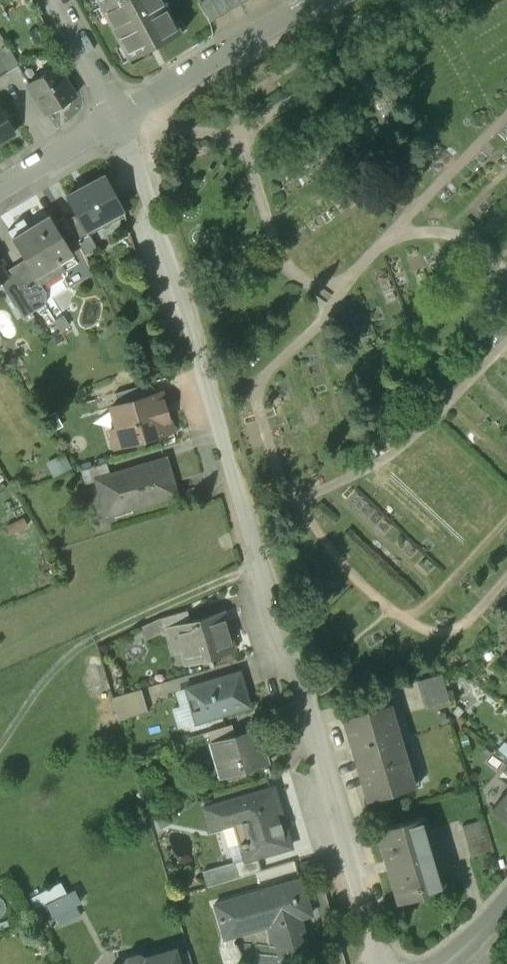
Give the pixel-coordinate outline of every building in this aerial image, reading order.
[(180,31),(164,0),(108,0),(99,5),(127,59),(180,31)] [(198,2),(210,22),(246,0),(202,0),(198,2)] [(4,43),(0,46),(0,61),(6,71),(17,64),(4,43)] [(56,66),(28,83),(46,113),(74,95),(56,66)] [(14,133),(0,109),(0,141),(14,133)] [(104,174),(66,194),(77,214),(85,229),(86,228),(104,219),(106,223),(124,213),(122,209),(104,174)] [(85,229),(77,214),(66,219),(72,230),(78,241),(89,235),(86,228),(85,229)] [(48,215),(28,227),(24,220),(8,230),(12,237),(39,280),(39,281),(41,280),(43,282),(61,270),(60,268),(63,266),(56,256),(68,249),(69,250),(69,249),(61,236),(72,230),(66,219),(64,216),(53,223),(48,215)] [(39,280),(25,258),(14,265),(27,286),(32,283),(33,283),(39,280)] [(27,286),(14,265),(4,271),(7,276),(5,277),(15,294),(27,286)] [(15,294),(11,297),(23,316),(45,303),(33,283),(32,283),(27,286),(15,294)] [(149,383),(115,393),(118,404),(153,394),(149,383)] [(118,404),(112,406),(118,427),(111,429),(116,447),(172,430),(161,392),(153,394),(118,404)] [(166,458),(96,479),(107,515),(177,494),(166,458)] [(186,605),(160,617),(164,629),(176,626),(176,624),(190,620),(186,605)] [(190,620),(176,624),(176,626),(186,661),(232,648),(222,611),(190,620)] [(236,672),(186,687),(196,721),(249,705),(244,687),(240,688),(236,672)] [(441,673),(417,680),(425,708),(449,701),(441,673)] [(141,687),(112,696),(119,719),(148,710),(141,687)] [(388,704),(345,716),(369,799),(419,784),(405,736),(399,738),(388,704)] [(231,723),(208,730),(211,742),(235,735),(231,723)] [(211,742),(221,776),(267,763),(257,728),(211,742)] [(268,789),(201,808),(208,831),(233,823),(240,845),(245,844),(248,856),(249,859),(256,857),(289,847),(281,820),(278,821),(268,789)] [(506,795),(504,794),(503,795),(504,795),(493,807),(492,807),(492,808),(506,821),(506,794),(506,795)] [(423,817),(378,830),(398,901),(444,887),(423,817)] [(485,820),(463,827),(472,859),(494,852),(485,820)] [(248,856),(232,861),(236,876),(260,869),(256,857),(249,859),(248,856)] [(259,889),(261,894),(215,908),(222,931),(268,917),(282,963),(313,963),(298,915),(310,912),(300,877),(259,889)] [(82,888),(70,892),(66,882),(38,893),(47,915),(87,900),(82,888)] [(137,954),(126,957),(123,963),(122,963),(179,963),(174,948),(144,957),(137,954)]
